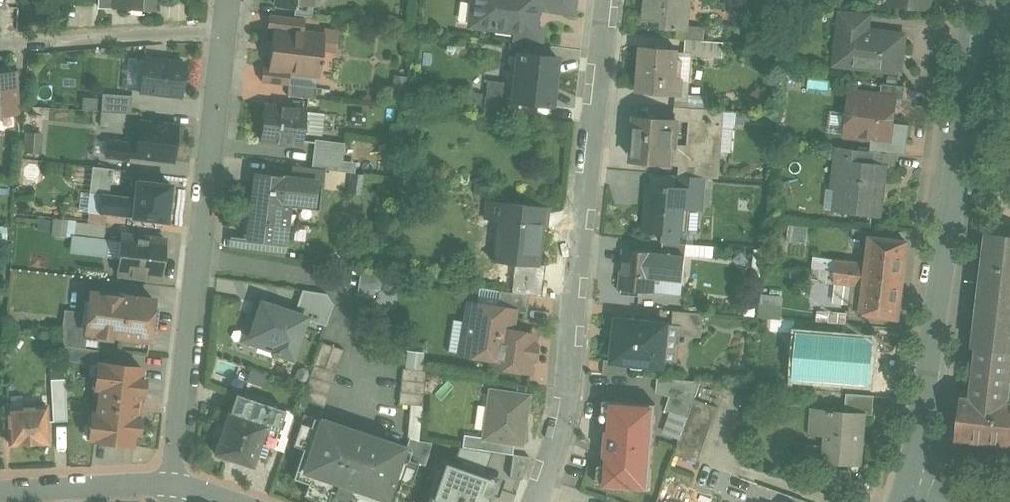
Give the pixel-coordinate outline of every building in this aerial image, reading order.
[(102,7),(155,10),(155,0),(102,0),(102,7)] [(471,25),(516,30),(514,43),(542,46),(544,30),(534,29),(537,9),(543,9),(544,0),(474,0),(471,25)] [(543,9),(575,14),(577,0),(544,0),(543,9)] [(646,18),(665,20),(664,27),(688,28),(688,38),(703,39),(705,26),(689,25),(691,8),(684,8),(685,0),(648,0),(646,18)] [(315,5),(298,3),(298,8),(297,8),(297,14),(313,16),(315,5)] [(871,13),(844,9),(843,23),(849,23),(866,25),(865,30),(869,30),(871,13)] [(307,19),(271,14),(270,29),(276,29),(276,28),(306,31),(307,19)] [(869,30),(865,30),(866,25),(849,23),(844,63),(902,70),(906,35),(869,30)] [(306,31),(276,28),(276,29),(271,67),(271,69),(292,72),(322,76),(323,63),(325,63),(326,59),(324,59),(327,34),(306,31)] [(703,39),(688,38),(686,53),(724,56),(725,41),(703,39)] [(678,48),(644,46),(640,91),(682,94),(683,78),(675,77),(678,48)] [(558,57),(520,53),(515,101),(553,106),(553,102),(555,102),(556,89),(555,89),(558,57)] [(187,64),(146,59),(142,91),(183,96),(187,64)] [(292,72),(271,69),(271,67),(265,66),(263,81),(290,84),(290,83),(292,72)] [(21,113),(18,71),(16,71),(12,67),(4,68),(0,72),(0,115),(21,113)] [(907,85),(884,82),(883,94),(898,96),(898,97),(906,98),(907,85)] [(318,87),(291,83),(290,83),(290,84),(289,95),(317,98),(318,87)] [(883,94),(852,90),(847,135),(874,138),(909,142),(911,124),(895,122),(898,97),(898,96),(883,94)] [(134,96),(105,94),(103,111),(127,113),(133,113),(134,96)] [(87,109),(100,108),(100,95),(86,96),(87,109)] [(509,100),(488,97),(486,109),(508,112),(509,100)] [(308,109),(266,104),(262,139),(304,144),(308,109)] [(703,107),(676,106),(675,118),(702,121),(703,107)] [(675,118),(638,115),(634,160),(670,163),(670,162),(683,163),(682,173),(681,173),(681,175),(704,177),(719,178),(724,109),(703,107),(702,121),(675,118)] [(127,113),(103,111),(102,125),(126,127),(127,113)] [(179,125),(141,121),(138,144),(137,156),(174,160),(176,143),(182,144),(184,128),(179,127),(179,125)] [(909,142),(874,138),(872,150),(871,150),(908,154),(909,142)] [(346,143),(317,139),(315,156),(344,160),(346,143)] [(138,144),(110,141),(108,157),(130,159),(131,156),(137,156),(138,144)] [(871,150),(839,146),(838,160),(843,160),(843,159),(870,162),(871,150)] [(870,162),(843,159),(843,160),(841,178),(848,179),(844,211),(882,216),(885,193),(882,192),(883,183),(884,183),(886,164),(870,162)] [(326,169),(295,165),(294,177),(318,180),(318,182),(324,182),(326,169)] [(294,177),(258,173),(250,239),(256,239),(286,243),(291,201),(315,204),(318,182),(318,180),(294,177)] [(667,188),(651,186),(648,231),(666,232),(665,241),(682,243),(685,207),(702,208),(704,177),(681,175),(680,187),(667,186),(667,188)] [(172,185),(139,181),(137,198),(135,217),(158,219),(168,220),(172,185)] [(137,198),(92,192),(89,211),(135,217),(137,198)] [(546,207),(490,200),(488,218),(505,220),(503,241),(502,241),(500,255),(501,256),(501,260),(518,262),(540,265),(540,263),(544,226),(549,226),(551,209),(546,208),(546,207)] [(158,219),(135,217),(134,225),(158,227),(158,219)] [(108,224),(63,220),(62,236),(107,239),(108,224)] [(809,241),(809,228),(790,227),(790,240),(809,241)] [(990,232),(976,346),(979,347),(973,397),(962,395),(957,439),(1009,445),(1009,234),(990,232)] [(167,240),(124,234),(123,240),(110,238),(108,257),(121,258),(120,272),(163,277),(167,240)] [(909,242),(872,237),(869,263),(838,259),(837,271),(904,280),(909,242)] [(286,243),(256,239),(254,252),(285,256),(286,243)] [(682,243),(665,241),(664,252),(687,254),(688,244),(682,243)] [(664,252),(627,248),(623,288),(624,288),(623,294),(641,295),(642,291),(655,292),(657,271),(685,274),(687,254),(664,252)] [(828,258),(817,256),(815,268),(827,270),(828,258)] [(540,265),(518,262),(515,286),(544,290),(548,264),(540,263),(540,265)] [(827,270),(815,268),(814,280),(825,281),(827,270)] [(904,280),(837,271),(835,283),(866,287),(866,293),(863,313),(900,318),(904,280)] [(363,295),(381,296),(381,272),(364,272),(363,295)] [(328,294),(302,290),(296,307),(314,313),(312,318),(327,324),(334,306),(328,294)] [(532,295),(502,290),(500,308),(516,311),(529,313),(532,295)] [(866,293),(856,291),(854,312),(863,313),(866,293)] [(122,294),(105,292),(105,294),(93,292),(91,312),(88,331),(90,331),(101,333),(101,338),(114,339),(114,334),(124,335),(127,339),(139,340),(142,337),(151,338),(149,355),(150,355),(156,300),(122,296),(122,294)] [(773,295),(771,315),(784,316),(786,297),(773,295)] [(306,314),(257,296),(243,337),(291,355),(306,314)] [(537,334),(513,330),(516,311),(500,308),(473,303),(470,322),(474,323),(469,355),(496,360),(495,367),(530,372),(532,361),(536,358),(539,346),(535,341),(537,334)] [(91,312),(67,309),(65,326),(66,346),(88,348),(90,331),(88,331),(91,312)] [(707,313),(676,311),(674,325),(705,328),(707,313)] [(849,313),(822,311),(821,322),(848,324),(849,313)] [(670,324),(619,319),(615,360),(615,361),(630,362),(666,366),(670,324)] [(346,350),(323,342),(304,399),(325,406),(326,407),(346,350)] [(88,348),(66,346),(67,360),(100,364),(101,362),(100,362),(101,350),(88,348)] [(220,358),(215,372),(236,380),(241,366),(220,358)] [(615,360),(606,359),(605,373),(629,375),(630,362),(615,361),(615,360)] [(143,367),(101,362),(100,364),(98,389),(103,389),(100,413),(95,412),(93,426),(98,427),(97,440),(134,444),(136,432),(141,433),(142,419),(137,419),(138,411),(140,411),(142,400),(140,400),(140,392),(145,393),(147,379),(142,379),(143,367)] [(429,371),(405,368),(400,404),(412,405),(424,407),(424,406),(429,371)] [(703,381),(659,377),(658,392),(671,396),(667,409),(690,417),(697,398),(703,381)] [(67,379),(52,380),(54,422),(69,421),(67,379)] [(530,396),(491,391),(484,437),(484,439),(514,443),(523,444),(530,396)] [(877,395),(849,393),(848,411),(866,413),(866,414),(875,415),(877,395)] [(287,412),(241,396),(235,414),(269,425),(260,451),(268,453),(270,446),(275,448),(287,412)] [(36,405),(28,406),(28,400),(23,400),(23,406),(8,407),(9,413),(2,414),(3,434),(10,434),(11,444),(50,442),(48,405),(42,405),(41,397),(36,398),(36,405)] [(690,417),(677,454),(700,462),(719,406),(697,398),(690,417)] [(325,406),(304,399),(296,421),(312,427),(315,418),(321,419),(325,406)] [(657,404),(617,400),(616,420),(610,419),(609,434),(608,452),(607,452),(606,466),(612,467),(611,486),(651,489),(657,404)] [(424,407),(412,405),(409,437),(411,438),(421,441),(424,407)] [(848,411),(815,408),(813,434),(828,435),(826,462),(862,465),(866,414),(866,413),(848,411)] [(235,414),(230,412),(216,453),(219,454),(220,458),(229,461),(233,459),(255,466),(260,451),(269,425),(235,414)] [(315,418),(312,427),(295,478),(365,501),(396,501),(410,460),(413,451),(408,449),(321,419),(315,418)] [(484,437),(464,434),(463,447),(513,454),(514,443),(484,439),(484,437)] [(434,443),(421,441),(411,438),(408,449),(413,451),(410,460),(426,466),(430,454),(434,443)] [(493,452),(460,447),(456,459),(487,470),(493,452)] [(514,454),(510,477),(523,479),(530,457),(514,454)] [(499,478),(443,458),(427,501),(491,501),(499,478)]
